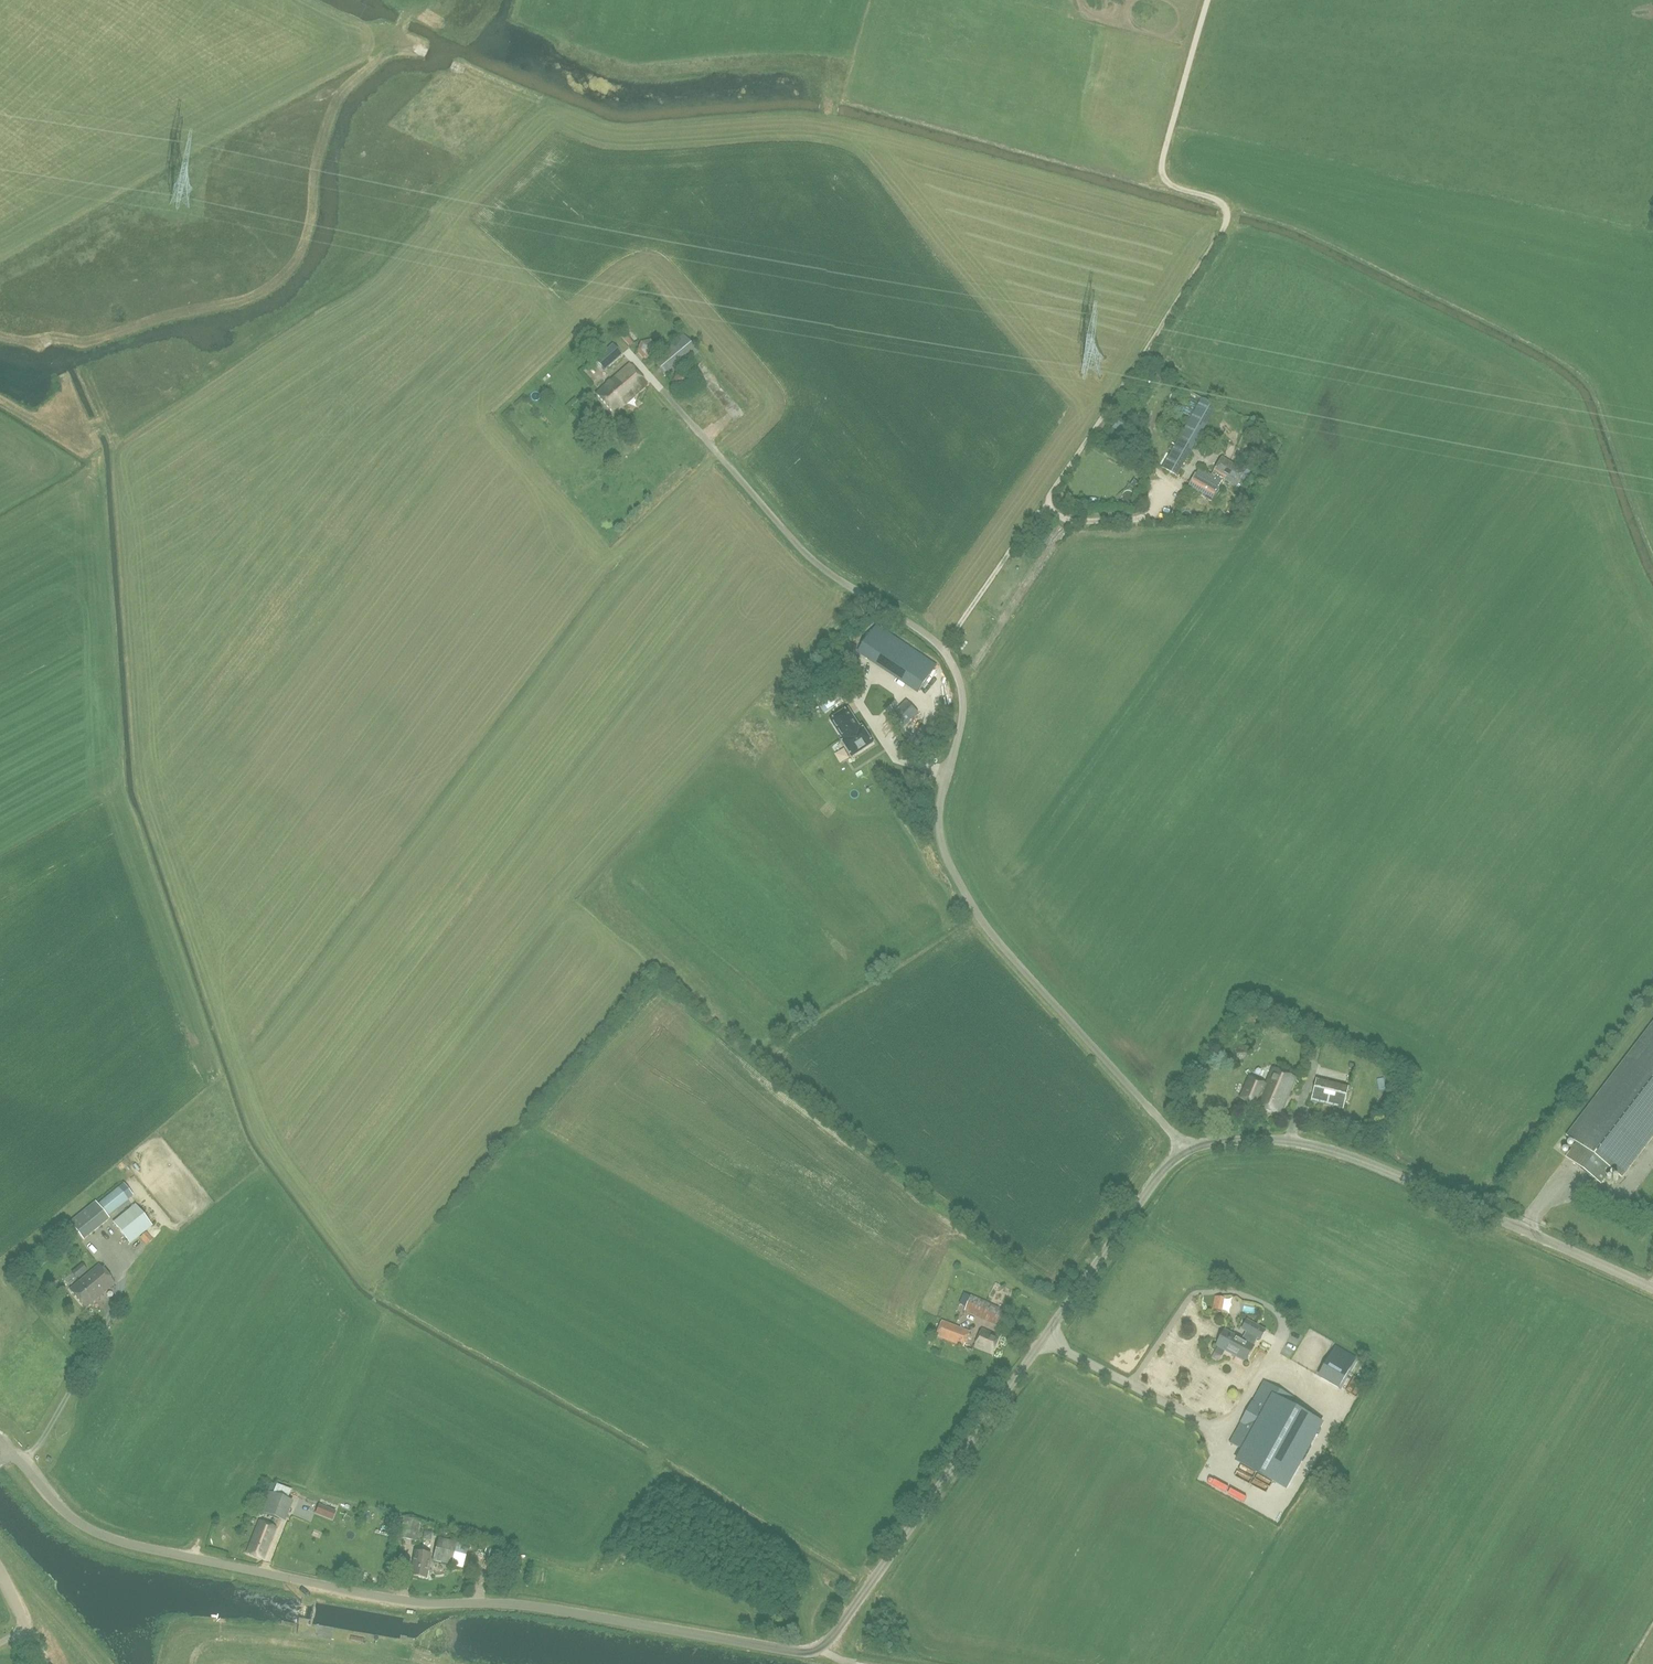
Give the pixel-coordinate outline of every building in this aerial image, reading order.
[(631,348),(639,340),(627,327),(619,334),(631,348)] [(668,378),(698,352),(683,335),(653,360),(668,378)] [(654,358),(658,348),(652,340),(642,342),(637,352),(644,359),(654,358)] [(605,370),(622,355),(613,345),(596,360),(605,370)] [(614,414),(647,385),(629,364),(596,394),(614,414)] [(688,389),(691,380),(685,373),(676,374),(672,382),(678,390),(688,389)] [(1188,424),(1163,467),(1178,475),(1217,407),(1202,399),(1188,424)] [(1121,416),(1115,428),(1123,432),(1130,420),(1121,416)] [(1246,450),(1241,461),(1250,466),(1255,455),(1246,450)] [(1238,488),(1248,470),(1224,457),(1214,474),(1238,488)] [(1223,482),(1200,469),(1190,486),(1214,499),(1223,482)] [(604,498),(608,503),(615,498),(610,492),(604,498)] [(934,668),(876,628),(860,651),(918,691),(934,668)] [(907,701),(888,720),(900,732),(919,713),(907,701)] [(862,726),(860,727),(848,709),(831,720),(843,739),(841,740),(852,757),(873,743),(862,726)] [(915,792),(921,789),(914,778),(909,781),(915,792)] [(1566,1158),(1601,1185),(1612,1171),(1622,1178),(1652,1136),(1652,1020),(1566,1137),(1576,1144),(1566,1158)] [(1280,1115),(1296,1078),(1274,1068),(1267,1084),(1250,1077),(1241,1098),(1280,1115)] [(1347,1086),(1316,1080),(1311,1103),(1342,1109),(1347,1086)] [(119,1187),(98,1204),(108,1217),(129,1200),(119,1187)] [(84,1240),(109,1219),(108,1217),(98,1204),(96,1202),(70,1223),(84,1240)] [(130,1243),(152,1226),(135,1205),(114,1222),(130,1243)] [(141,1238),(147,1245),(152,1240),(146,1233),(141,1238)] [(85,1308),(99,1297),(115,1283),(99,1264),(70,1290),(85,1308)] [(77,1278),(79,1276),(87,1270),(82,1264),(72,1272),(77,1278)] [(1008,1312),(972,1296),(972,1297),(966,1294),(961,1305),(967,1307),(965,1311),(1001,1327),(1008,1312)] [(965,1347),(971,1332),(942,1321),(937,1336),(965,1347)] [(1226,1330),(1217,1346),(1246,1362),(1255,1346),(1254,1346),(1258,1338),(1261,1339),(1266,1331),(1248,1321),(1243,1329),(1247,1332),(1243,1340),(1226,1330)] [(993,1355),(1000,1336),(983,1329),(975,1347),(993,1355)] [(1337,1348),(1320,1377),(1339,1388),(1356,1359),(1337,1348)] [(1368,1363),(1359,1378),(1366,1382),(1375,1367),(1368,1363)] [(1236,1461),(1286,1488),(1322,1423),(1291,1406),(1295,1399),(1264,1382),(1230,1443),(1242,1450),(1236,1461)] [(1333,1406),(1327,1422),(1341,1427),(1347,1412),(1333,1406)] [(1320,1434),(1317,1438),(1325,1444),(1328,1440),(1320,1434)] [(1321,1445),(1312,1448),(1314,1455),(1323,1453),(1321,1445)] [(296,1492),(298,1485),(286,1481),(284,1487),(296,1492)] [(277,1487),(275,1494),(268,1491),(259,1512),(285,1522),(294,1501),(287,1498),(289,1491),(277,1487)] [(336,1511),(319,1504),(315,1514),(333,1521),(336,1511)] [(400,1539),(418,1541),(421,1520),(404,1518),(400,1539)] [(263,1560),(276,1527),(260,1521),(247,1554),(263,1560)] [(431,1541),(433,1533),(424,1531),(423,1539),(431,1541)] [(468,1544),(440,1536),(433,1560),(462,1567),(468,1544)] [(426,1579),(431,1554),(415,1551),(411,1576),(426,1579)]
